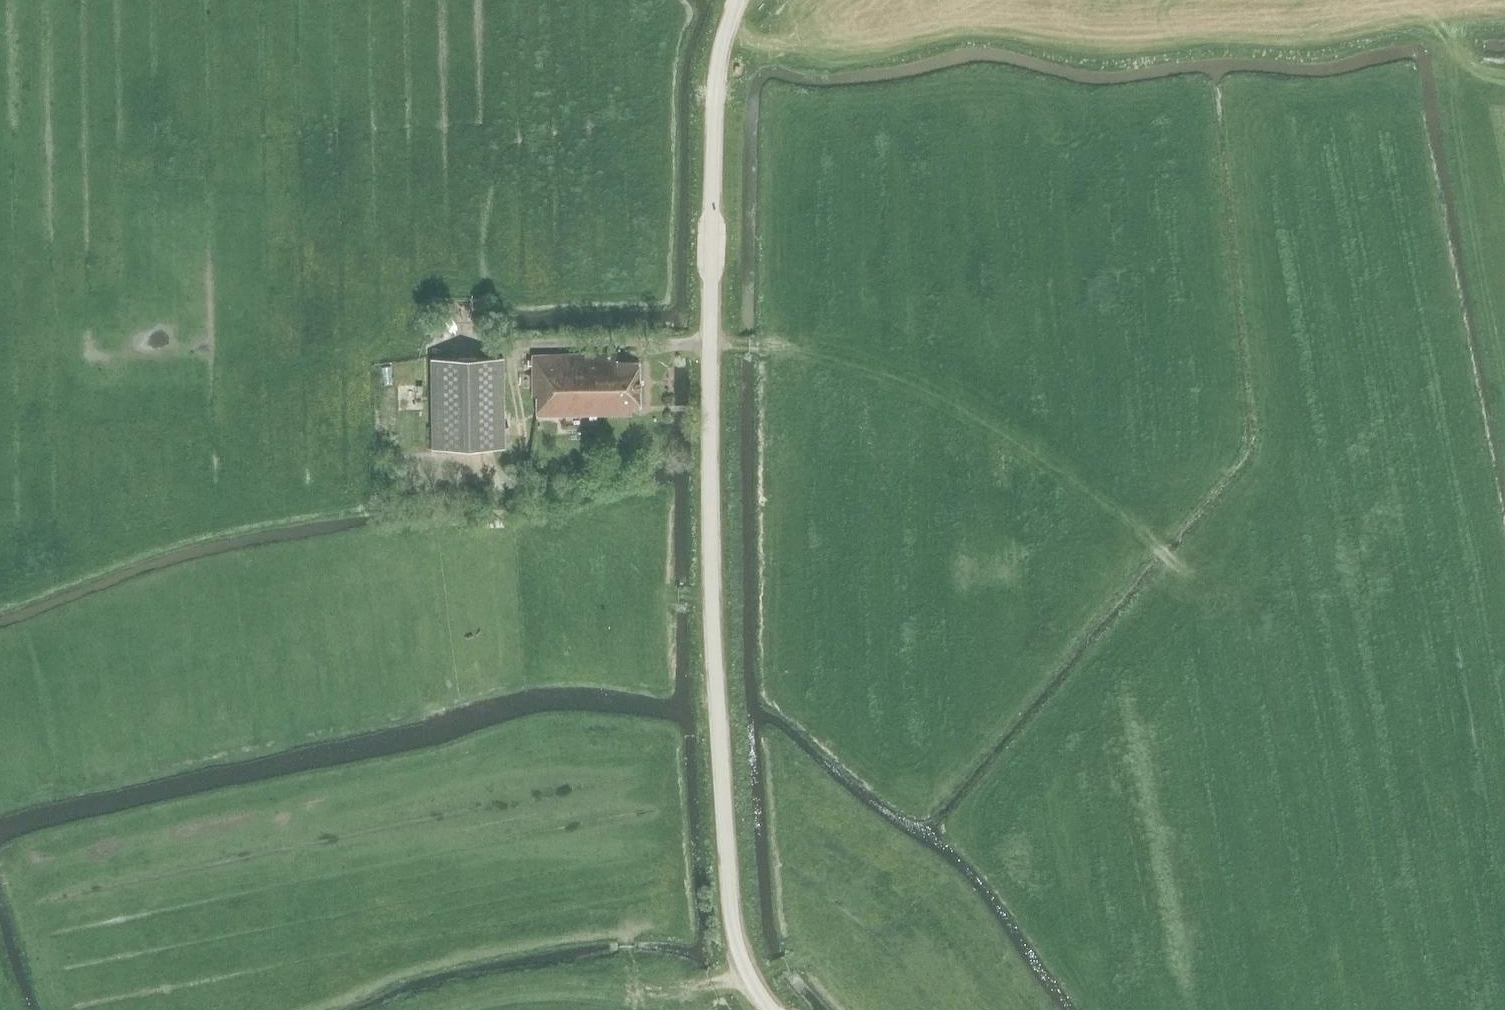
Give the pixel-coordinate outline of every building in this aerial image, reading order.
[(632,406),(640,405),(638,361),(616,362),(616,353),(531,356),(532,397),(536,397),(537,416),(632,414),(632,406)] [(504,447),(502,357),(429,358),(430,448),(504,447)]
